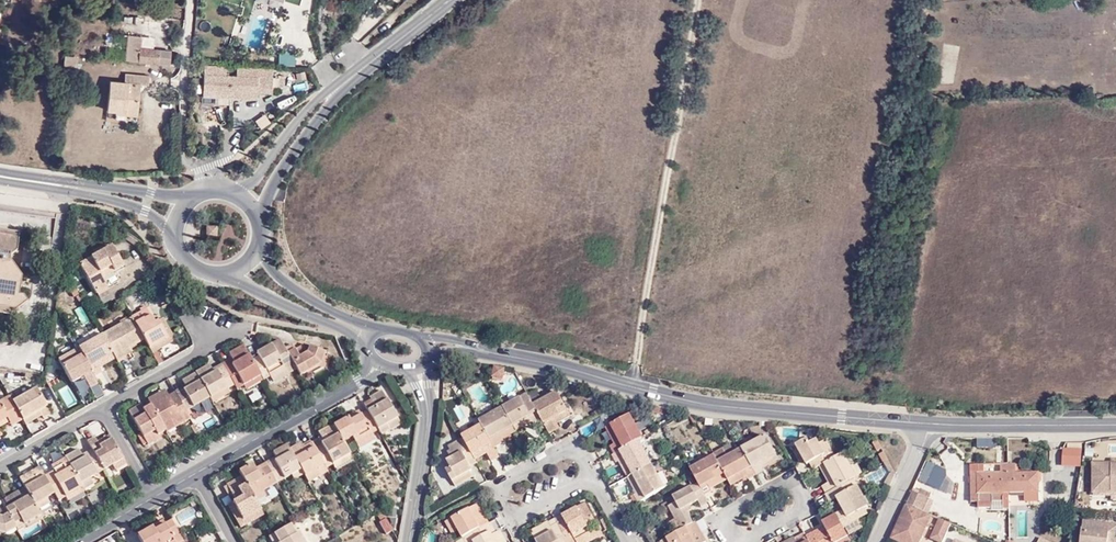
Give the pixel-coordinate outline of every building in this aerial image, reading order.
[(12,6),(0,5),(0,20),(9,21),(12,6)] [(127,34),(125,46),(170,53),(170,49),(140,46),(141,36),(127,34)] [(169,62),(170,53),(125,46),(124,58),(169,62)] [(278,66),(294,66),(295,53),(278,52),(278,66)] [(66,55),(65,64),(74,65),(75,56),(66,55)] [(256,91),(270,92),(271,68),(239,66),(238,73),(226,72),(226,65),(204,63),(204,88),(229,90),(256,91)] [(125,80),(137,83),(140,83),(148,84),(150,75),(125,72),(124,80),(125,80)] [(110,80),(106,108),(137,111),(140,83),(137,83),(136,96),(128,96),(128,98),(116,97),(118,83),(124,84),(125,80),(124,80),(124,81),(110,80)] [(125,80),(124,84),(118,83),(116,97),(128,98),(128,96),(136,96),(137,83),(125,80)] [(256,121),(260,129),(269,125),(264,116),(256,121)] [(3,309),(10,318),(28,302),(26,298),(19,296),(20,296),(20,294),(18,293),(17,293),(19,278),(6,259),(8,250),(11,250),(13,249),(14,247),(16,231),(9,230),(10,222),(0,221),(0,301),(0,304),(4,304),(3,309)] [(217,224),(205,224),(206,235),(217,235),(217,224)] [(77,265),(93,294),(107,287),(103,279),(100,275),(112,268),(114,273),(123,267),(111,245),(77,265)] [(112,268),(100,275),(103,279),(114,273),(112,268)] [(97,298),(101,306),(112,301),(108,292),(97,298)] [(9,318),(10,318),(3,309),(4,304),(0,304),(0,301),(0,317),(9,318)] [(80,326),(89,323),(82,306),(74,310),(80,326)] [(141,336),(144,342),(149,350),(166,340),(156,322),(153,323),(144,309),(130,317),(131,318),(141,336)] [(131,318),(102,335),(113,355),(115,360),(116,361),(124,357),(123,353),(131,349),(128,344),(141,336),(131,318)] [(166,340),(149,350),(151,354),(156,351),(173,341),(161,319),(156,322),(166,340)] [(77,348),(78,349),(92,376),(100,372),(98,369),(96,365),(113,355),(102,335),(77,348)] [(131,349),(144,342),(141,336),(128,344),(131,349)] [(288,358),(283,349),(279,342),(262,352),(265,357),(257,361),(258,363),(254,365),(259,375),(262,379),(269,375),(270,378),(284,369),(281,362),(288,358)] [(283,349),(288,358),(295,368),(298,375),(320,362),(321,359),(317,358),(314,356),(313,354),(315,349),(303,344),(300,348),(294,351),(290,345),(283,349)] [(259,375),(254,365),(244,346),(229,355),(232,359),(222,364),(233,384),(236,388),(243,384),(259,375)] [(84,386),(95,380),(92,376),(78,349),(57,360),(65,378),(77,373),(78,376),(84,386)] [(321,359),(323,352),(315,349),(313,354),(314,356),(317,358),(321,359)] [(151,354),(158,367),(163,364),(156,351),(151,354)] [(257,361),(265,357),(262,352),(255,356),(257,361)] [(98,369),(115,360),(113,355),(96,365),(98,369)] [(295,368),(288,358),(281,362),(284,369),(270,378),(272,381),(295,368)] [(208,397),(224,389),(233,384),(222,364),(211,369),(209,365),(195,373),(208,397)] [(508,366),(498,364),(496,376),(506,377),(508,366)] [(67,381),(78,376),(77,373),(65,378),(67,381)] [(184,410),(198,403),(208,397),(195,373),(182,380),(186,388),(176,394),(184,410)] [(262,379),(259,375),(243,384),(246,389),(262,379)] [(66,384),(56,390),(68,409),(78,403),(66,384)] [(12,400),(23,420),(37,412),(40,417),(42,421),(51,416),(35,387),(12,400)] [(208,397),(210,401),(211,403),(228,394),(224,389),(208,397)] [(373,405),(366,409),(368,411),(377,428),(382,436),(390,432),(387,425),(398,419),(383,392),(371,399),(373,405)] [(189,419),(184,410),(176,394),(166,400),(162,393),(149,400),(151,405),(162,427),(169,424),(171,429),(189,419)] [(543,413),(553,407),(551,404),(546,395),(536,400),(543,413)] [(6,419),(10,427),(23,420),(12,400),(10,397),(0,402),(0,422),(6,419)] [(201,406),(210,401),(208,397),(198,403),(201,406)] [(566,434),(564,430),(561,425),(579,415),(569,398),(553,407),(543,413),(549,424),(558,439),(566,434)] [(540,429),(549,424),(543,413),(536,400),(536,399),(511,413),(512,416),(521,431),(536,423),(538,428),(540,429)] [(673,414),(675,408),(653,403),(652,409),(673,414)] [(155,437),(166,432),(162,427),(151,405),(142,411),(138,405),(130,410),(147,441),(155,437)] [(346,416),(350,421),(360,416),(356,410),(346,416)] [(331,425),(332,426),(341,442),(348,438),(353,445),(369,436),(367,434),(377,428),(368,411),(360,416),(350,421),(346,416),(331,425)] [(492,411),(482,416),(489,428),(499,423),(492,411)] [(23,420),(26,426),(40,417),(37,412),(23,420)] [(564,430),(582,420),(579,415),(561,425),(564,430)] [(641,440),(644,439),(630,415),(609,427),(618,443),(614,445),(610,446),(614,454),(641,440)] [(489,428),(491,432),(492,433),(502,451),(510,447),(509,444),(506,439),(521,431),(512,416),(499,423),(489,428)] [(398,419),(387,425),(390,432),(401,425),(398,419)] [(521,431),(523,436),(538,428),(536,423),(521,431)] [(171,429),(169,424),(162,427),(166,432),(171,429)] [(350,458),(341,442),(332,426),(318,434),(320,439),(311,445),(325,471),(334,466),(350,458)] [(618,443),(609,427),(606,428),(614,445),(618,443)] [(509,444),(523,436),(521,431),(506,439),(509,444)] [(499,463),(507,459),(502,451),(492,433),(491,432),(469,443),(472,448),(478,459),(493,451),(495,456),(499,463)] [(95,435),(86,440),(90,446),(91,448),(103,470),(115,462),(122,459),(110,439),(101,444),(98,440),(95,435)] [(101,444),(110,439),(108,435),(98,440),(101,444)] [(452,450),(467,442),(463,435),(448,443),(452,450)] [(745,448),(761,478),(769,473),(766,467),(763,462),(778,453),(768,435),(745,448)] [(372,442),(369,436),(353,445),(357,451),(372,442)] [(158,441),(155,437),(147,441),(150,446),(158,441)] [(820,467),(825,464),(836,458),(824,439),(818,442),(815,438),(809,442),(806,438),(795,444),(806,463),(809,461),(814,470),(820,467)] [(740,439),(725,447),(731,456),(745,448),(740,439)] [(626,460),(635,477),(656,466),(641,440),(614,454),(610,457),(616,466),(620,464),(626,460)] [(876,452),(884,447),(879,440),(871,444),(876,452)] [(457,456),(472,448),(469,443),(455,452),(457,456)] [(321,476),(327,473),(325,471),(311,445),(303,449),(300,444),(289,450),(300,471),(303,476),(304,479),(318,472),(321,476)] [(81,454),(91,448),(90,446),(79,451),(81,454)] [(287,479),(300,471),(289,450),(286,446),(274,453),(277,459),(265,464),(268,469),(276,485),(287,479)] [(718,455),(730,475),(732,479),(734,483),(751,473),(753,478),(755,481),(761,478),(745,448),(731,456),(725,447),(716,451),(718,455)] [(65,456),(66,459),(79,483),(91,476),(103,470),(91,448),(81,454),(79,451),(78,449),(65,456)] [(477,469),(482,467),(480,463),(478,459),(472,448),(457,456),(453,459),(455,464),(452,466),(456,473),(452,475),(457,484),(478,473),(477,469)] [(881,462),(889,457),(885,450),(877,455),(881,462)] [(949,450),(942,460),(953,468),(961,458),(949,450)] [(493,451),(478,459),(480,463),(495,456),(493,451)] [(1081,452),(1065,451),(1065,469),(1081,469),(1081,452)] [(763,462),(766,467),(781,459),(778,453),(763,462)] [(840,455),(836,458),(825,464),(836,481),(830,484),(827,486),(830,492),(856,478),(848,464),(843,454),(840,455)] [(718,455),(694,468),(697,473),(703,482),(710,495),(717,491),(716,488),(714,484),(730,475),(718,455)] [(352,462),(350,458),(334,466),(337,471),(352,462)] [(54,470),(44,476),(54,493),(58,500),(63,498),(82,487),(79,483),(66,459),(52,467),(54,470)] [(118,467),(125,464),(122,459),(115,462),(118,467)] [(891,459),(887,461),(896,476),(889,487),(894,489),(900,475),(891,459)] [(620,464),(630,480),(635,477),(626,460),(620,464)] [(848,464),(856,478),(861,475),(853,461),(848,464)] [(985,493),(1002,492),(1012,492),(1011,462),(1003,463),(1003,471),(986,472),(986,463),(972,464),(973,472),(973,501),(985,501),(985,493)] [(1020,462),(1011,462),(1012,492),(1040,490),(1039,470),(1020,471),(1020,462)] [(1115,489),(1115,462),(1097,462),(1097,494),(1113,494),(1113,489),(1115,489)] [(928,463),(919,480),(950,495),(954,484),(932,473),(936,466),(928,463)] [(257,474),(268,469),(265,464),(255,470),(257,474)] [(836,481),(825,464),(820,467),(830,484),(836,481)] [(238,472),(242,478),(252,498),(262,493),(276,485),(268,469),(257,474),(255,470),(252,465),(238,472)] [(39,466),(19,476),(26,490),(34,504),(43,499),(54,493),(44,476),(39,466)] [(670,488),(656,466),(635,477),(644,492),(638,495),(637,496),(640,504),(670,488)] [(303,476),(300,471),(287,479),(290,483),(303,476)] [(304,479),(307,484),(321,476),(318,472),(304,479)] [(478,473),(457,484),(459,489),(480,478),(478,473)] [(751,473),(734,483),(737,488),(753,478),(751,473)] [(716,488),(732,479),(730,475),(714,484),(716,488)] [(91,476),(79,483),(82,487),(83,488),(94,482),(91,476)] [(635,477),(630,480),(638,495),(644,492),(635,477)] [(252,498),(242,478),(226,487),(234,503),(228,506),(240,527),(262,515),(256,505),(252,498)] [(876,510),(856,478),(830,492),(829,493),(834,501),(839,498),(846,511),(839,515),(846,527),(876,510)] [(688,528),(696,524),(700,522),(692,508),(703,501),(706,506),(714,502),(710,495),(703,482),(676,496),(680,504),(675,507),(688,528)] [(923,487),(918,484),(909,503),(927,510),(934,494),(922,489),(923,487)] [(84,491),(83,488),(82,487),(63,498),(65,501),(84,491)] [(6,505),(5,508),(21,499),(20,497),(24,495),(22,492),(19,488),(2,498),(3,498),(5,501),(6,505)] [(24,525),(41,516),(38,511),(34,504),(26,490),(22,492),(24,495),(20,497),(21,499),(5,508),(14,523),(21,519),(24,525)] [(1041,501),(1040,490),(1028,491),(1028,502),(1041,501)] [(985,493),(985,501),(1003,501),(1002,492),(985,493)] [(252,498),(256,505),(266,499),(262,493),(252,498)] [(47,507),(43,499),(34,504),(38,511),(47,507)] [(580,506),(576,499),(570,502),(567,503),(571,512),(580,506)] [(472,534),(490,524),(493,522),(482,502),(453,519),(461,532),(464,538),(472,534)] [(898,525),(892,538),(901,541),(923,541),(934,519),(925,515),(927,510),(909,503),(898,525)] [(571,512),(560,518),(573,541),(582,541),(594,535),(589,527),(596,523),(586,504),(580,506),(571,512)] [(3,529),(14,523),(5,508),(0,507),(0,534),(2,535),(3,529)] [(385,534),(393,531),(385,513),(378,515),(385,534)] [(850,533),(846,527),(839,515),(838,514),(827,520),(822,523),(828,533),(818,539),(816,536),(810,539),(812,541),(837,541),(850,533)] [(944,540),(952,521),(941,517),(933,535),(944,540)] [(560,518),(532,533),(537,541),(573,541),(560,518)] [(24,525),(21,519),(14,523),(17,529),(24,525)] [(25,537),(48,527),(44,519),(22,529),(25,537)] [(461,532),(453,519),(447,523),(455,535),(461,532)] [(1112,534),(1113,524),(1087,520),(1084,541),(1115,541),(1115,534),(1112,534)] [(182,541),(171,522),(164,525),(153,531),(151,527),(136,535),(140,541),(182,541)] [(495,522),(493,522),(490,524),(497,538),(502,535),(495,522)] [(6,535),(17,529),(14,523),(3,529),(2,535),(6,535)] [(604,537),(596,523),(589,527),(594,535),(582,541),(596,541),(604,537)] [(298,531),(294,533),(289,524),(273,532),(278,541),(304,541),(298,531)] [(490,524),(472,534),(477,541),(510,541),(505,534),(502,535),(497,538),(490,524)] [(688,528),(664,541),(710,541),(705,531),(700,533),(696,524),(688,528)] [(271,533),(269,534),(273,541),(278,541),(273,532),(271,533)] [(428,541),(435,541),(437,533),(430,532),(428,541)] [(837,541),(847,541),(853,538),(850,533),(837,541)]
